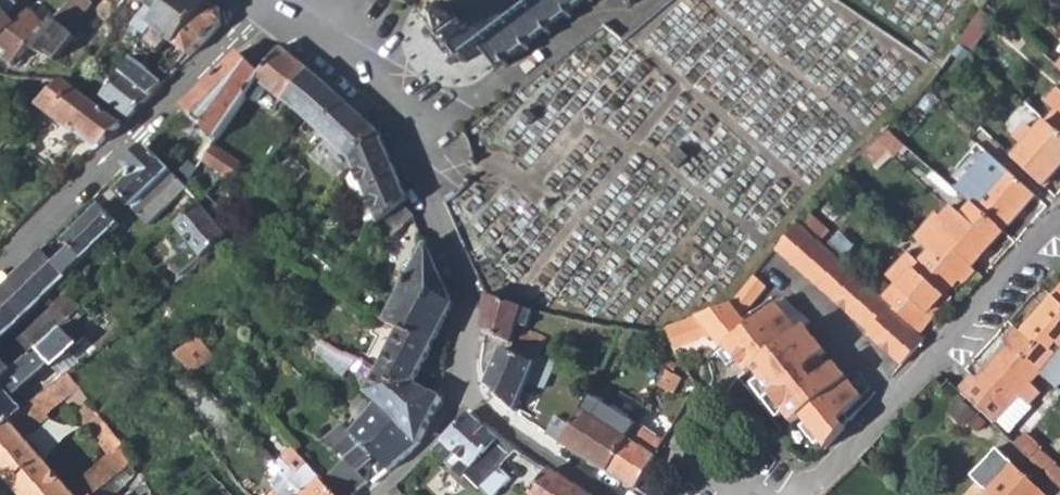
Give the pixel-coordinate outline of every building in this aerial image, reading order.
[(17,29),(7,19),(22,4),(17,0),(0,0),(0,43),(17,29)] [(46,31),(32,49),(46,57),(55,62),(75,37),(68,30),(91,3),(89,2),(91,0),(73,0),(46,31)] [(137,19),(151,29),(160,17),(172,0),(149,0),(137,19)] [(177,46),(209,1),(207,0),(172,0),(160,17),(151,29),(141,43),(156,54),(170,41),(177,46)] [(450,8),(439,15),(440,16),(438,17),(436,15),(433,17),(435,19),(433,22),(435,26),(438,25),(441,28),(436,31),(439,37),(436,38),(448,54),(451,52),(454,56),(457,52),(461,57),(459,58),(463,62),(467,59),(468,61),(471,60),(469,58),(482,48),(494,63),(493,65),(497,70),(505,63),(507,67),(509,66),(506,62),(525,47),(529,51),(531,50),(528,45),(546,31),(549,35),(552,33),(549,29),(566,15),(570,19),(572,17),(569,13),(587,0),(445,0),(450,8)] [(177,46),(192,57),(221,26),(220,9),(209,1),(177,46)] [(990,19),(978,11),(959,41),(968,50),(990,19)] [(14,64),(46,27),(30,12),(24,19),(17,29),(0,43),(0,56),(14,64)] [(192,57),(177,46),(158,68),(170,77),(192,57)] [(150,57),(137,48),(129,59),(114,81),(104,97),(131,117),(164,84),(147,71),(151,66),(146,63),(150,57)] [(258,82),(288,103),(311,70),(282,48),(263,76),(258,82)] [(184,107),(220,140),(247,100),(258,82),(263,76),(238,53),(184,107)] [(86,59),(77,74),(85,82),(96,65),(86,59)] [(332,183),(339,189),(356,163),(381,132),(358,110),(339,93),(328,83),(311,70),(288,103),(344,154),(331,172),(337,177),(332,183)] [(78,129),(101,147),(124,124),(104,109),(69,83),(66,82),(42,107),(74,132),(78,129)] [(1046,121),(1059,135),(1059,88),(1059,87),(1047,101),(1057,110),(1046,121)] [(1013,158),(1043,186),(1059,168),(1059,135),(1046,121),(1033,136),(1023,126),(1013,137),(1023,148),(1013,158)] [(894,158),(907,145),(888,128),(864,155),(874,164),(886,151),(894,158)] [(356,163),(378,227),(405,203),(410,199),(394,162),(381,132),(356,163)] [(206,139),(183,170),(193,180),(206,160),(216,146),(206,139)] [(154,226),(189,187),(146,145),(127,165),(130,168),(132,177),(119,192),(134,206),(119,223),(107,236),(120,249),(149,222),(154,226)] [(243,165),(216,146),(206,160),(233,179),(243,165)] [(1002,231),(1034,196),(1003,168),(992,179),(982,171),(974,179),(967,172),(955,185),(972,201),(971,203),(1002,231)] [(177,223),(206,255),(231,233),(202,201),(177,223)] [(416,213),(405,203),(378,227),(389,238),(416,213)] [(969,267),(1002,231),(971,203),(961,214),(950,205),(939,217),(941,218),(929,230),(933,234),(923,245),(928,250),(942,263),(953,252),(969,267)] [(72,246),(54,264),(67,278),(107,236),(119,223),(100,204),(65,239),(72,246)] [(805,217),(799,224),(818,241),(827,231),(812,216),(808,220),(805,217)] [(866,330),(903,361),(922,341),(925,337),(916,329),(881,297),(818,241),(799,224),(797,222),(778,246),(870,327),(866,330)] [(390,296),(378,319),(433,347),(454,306),(445,285),(435,257),(428,242),(397,300),(390,296)] [(957,277),(969,267),(953,252),(942,263),(928,250),(917,262),(907,252),(885,275),(894,283),(881,297),(916,329),(929,315),(926,312),(947,289),(957,277)] [(67,278),(54,264),(41,251),(0,292),(0,314),(14,330),(67,278)] [(962,282),(973,271),(969,267),(957,277),(962,282)] [(817,433),(825,445),(834,437),(867,400),(836,358),(829,363),(821,353),(779,298),(773,291),(752,308),(757,315),(748,322),(741,314),(767,281),(756,273),(732,302),(664,328),(675,350),(708,335),(719,350),(722,348),(733,361),(742,373),(749,368),(759,379),(784,412),(793,422),(802,415),(807,421),(817,433)] [(926,312),(929,315),(951,293),(947,289),(926,312)] [(779,298),(821,353),(828,348),(804,319),(809,315),(785,293),(779,298)] [(0,361),(0,386),(4,383),(66,323),(84,305),(70,294),(19,343),(21,345),(2,363),(0,361)] [(518,323),(528,326),(535,306),(486,294),(489,300),(484,333),(513,341),(518,323)] [(1021,331),(1035,344),(1024,358),(1044,376),(1056,364),(1051,359),(1059,349),(1059,302),(1053,296),(1021,331)] [(14,330),(0,314),(0,343),(14,330)] [(329,333),(322,339),(366,360),(381,367),(377,375),(411,391),(415,381),(433,347),(378,319),(383,326),(372,349),(349,339),(347,341),(329,333)] [(66,323),(4,383),(16,396),(32,380),(45,394),(72,372),(85,361),(71,346),(80,338),(66,323)] [(1010,410),(1007,406),(1016,396),(1031,410),(1042,398),(1032,389),(1044,376),(1024,358),(1035,344),(1021,331),(1015,326),(1003,338),(1009,343),(962,393),(996,426),(1010,410)] [(548,337),(527,331),(523,345),(521,352),(517,353),(505,349),(487,385),(517,410),(529,381),(540,356),(548,337)] [(210,355),(215,350),(201,334),(190,341),(207,364),(213,358),(210,355)] [(350,367),(360,370),(366,360),(322,339),(309,356),(337,383),(350,367)] [(716,353),(727,367),(733,361),(722,348),(719,350),(716,353)] [(1051,359),(1056,364),(1059,367),(1059,366),(1059,349),(1051,359)] [(529,381),(545,388),(556,362),(540,356),(529,381)] [(682,376),(668,368),(659,384),(673,391),(682,376)] [(97,401),(72,372),(45,394),(28,408),(23,413),(0,433),(0,473),(21,494),(96,494),(103,489),(136,463),(142,459),(129,442),(114,454),(72,489),(28,437),(53,417),(50,413),(69,398),(82,413),(97,401)] [(377,375),(370,391),(378,398),(388,406),(399,418),(418,443),(422,435),(431,417),(441,397),(441,394),(415,381),(411,391),(377,375)] [(751,385),(777,417),(784,412),(759,379),(751,385)] [(0,390),(0,433),(23,413),(0,390)] [(637,422),(593,395),(572,428),(562,443),(608,472),(637,422)] [(1010,410),(996,426),(1008,437),(1032,412),(1031,410),(1016,396),(1007,406),(1010,410)] [(378,398),(358,424),(362,428),(356,435),(371,451),(389,470),(418,443),(399,418),(388,406),(378,398)] [(88,422),(114,454),(129,442),(102,409),(88,422)] [(515,448),(507,442),(497,435),(471,412),(418,466),(448,494),(466,475),(475,482),(488,494),(491,494),(504,484),(492,472),(515,448)] [(555,417),(546,432),(562,443),(572,428),(555,417)] [(801,425),(811,438),(817,433),(807,421),(801,425)] [(665,441),(637,422),(608,472),(638,491),(665,441)] [(331,442),(348,460),(327,480),(340,494),(355,494),(369,482),(359,472),(368,465),(362,459),(368,453),(371,451),(356,435),(354,433),(352,435),(345,428),(331,442)] [(1024,435),(1015,444),(1034,463),(1040,457),(1035,453),(1039,448),(1024,435)] [(1042,494),(993,447),(967,475),(987,494),(1042,494)] [(289,458),(300,472),(311,463),(299,450),(289,458)] [(368,453),(362,459),(368,465),(373,459),(368,453)] [(280,462),(306,494),(340,494),(327,480),(311,463),(300,472),(289,458),(288,456),(280,462)] [(280,462),(271,469),(275,474),(280,491),(283,494),(306,494),(280,462)] [(136,463),(103,489),(96,494),(119,494),(143,474),(136,463)] [(583,492),(550,471),(533,494),(534,494),(582,494),(583,492)] [(147,480),(130,494),(155,494),(147,480)] [(398,487),(390,494),(406,494),(398,487)]
